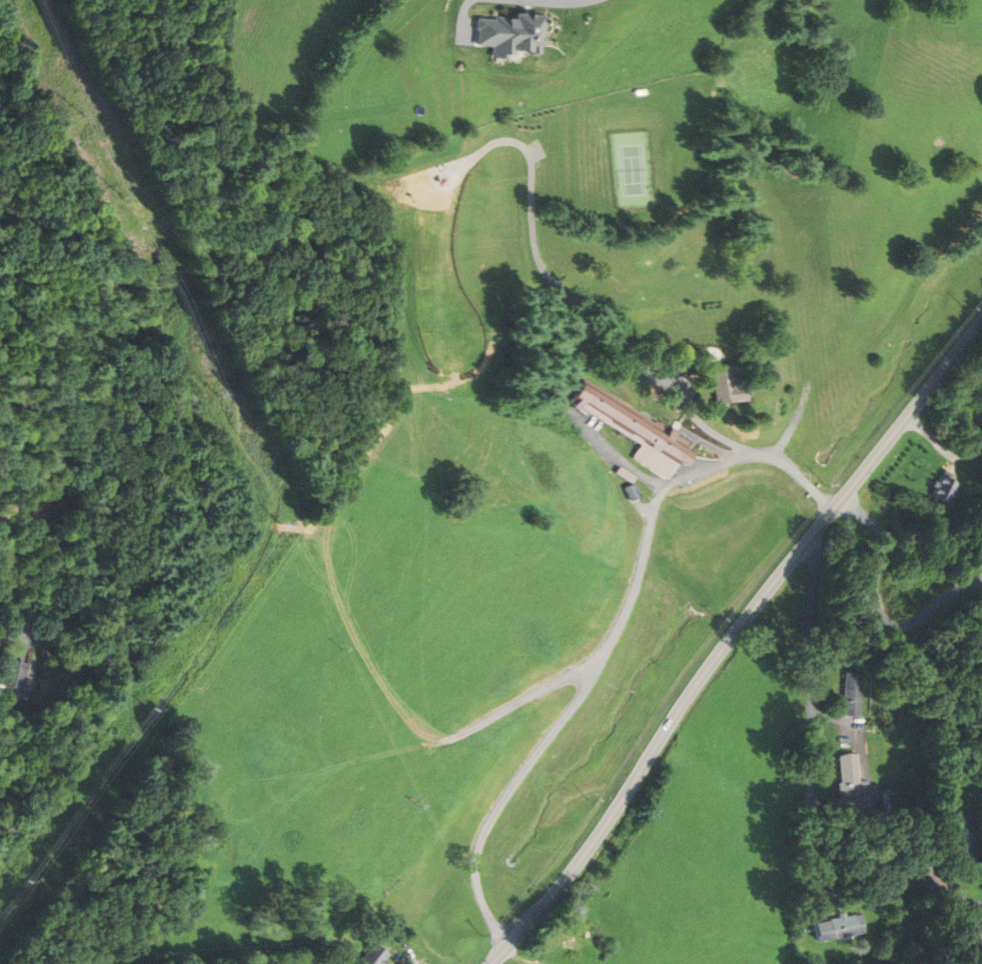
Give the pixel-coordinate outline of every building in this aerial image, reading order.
[(714,366),(719,406),(753,402),(751,378),(759,377),(757,360),(714,366)] [(669,436),(576,382),(564,402),(639,446),(628,465),(650,478),(652,474),(668,483),(689,447),(669,436)] [(933,495),(951,506),(963,486),(945,475),(933,495)] [(0,683),(0,701),(22,706),(24,698),(29,700),(34,678),(27,677),(30,663),(6,658),(0,683)] [(863,673),(848,673),(848,716),(863,716),(863,673)] [(839,755),(839,807),(856,807),(856,755),(839,755)] [(878,795),(877,817),(905,818),(906,795),(878,795)] [(856,934),(852,915),(808,924),(812,943),(856,934)]
